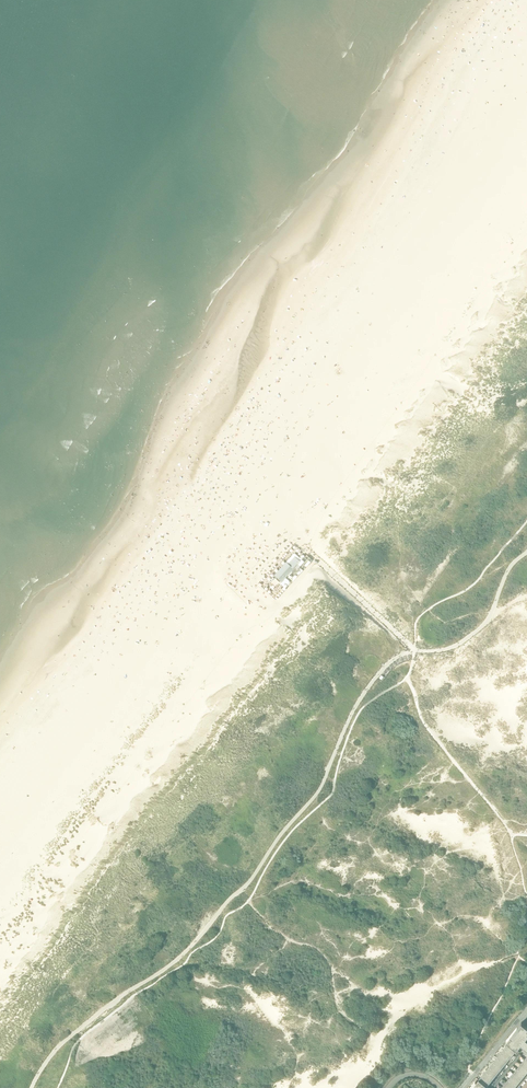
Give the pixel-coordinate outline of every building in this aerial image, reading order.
[(302,561),(294,553),(274,575),(283,583),(302,561)] [(468,1087),(485,1087),(487,1086),(488,1084),(492,1079),(496,1075),(500,1070),(504,1065),(508,1060),(512,1055),(516,1050),(521,1044),(526,1049),(526,1027),(522,1023),(521,1023),(506,1041),(502,1046),(498,1051),(494,1056),(490,1061),(486,1066),(482,1071),(478,1076),(474,1081),(468,1087)] [(520,1064),(516,1069),(524,1076),(526,1073),(526,1070),(520,1064)] [(524,1076),(516,1069),(512,1074),(520,1081),(524,1076)] [(520,1081),(512,1074),(508,1079),(516,1086),(520,1081)] [(508,1079),(504,1084),(509,1087),(514,1087),(516,1086),(508,1079)]
